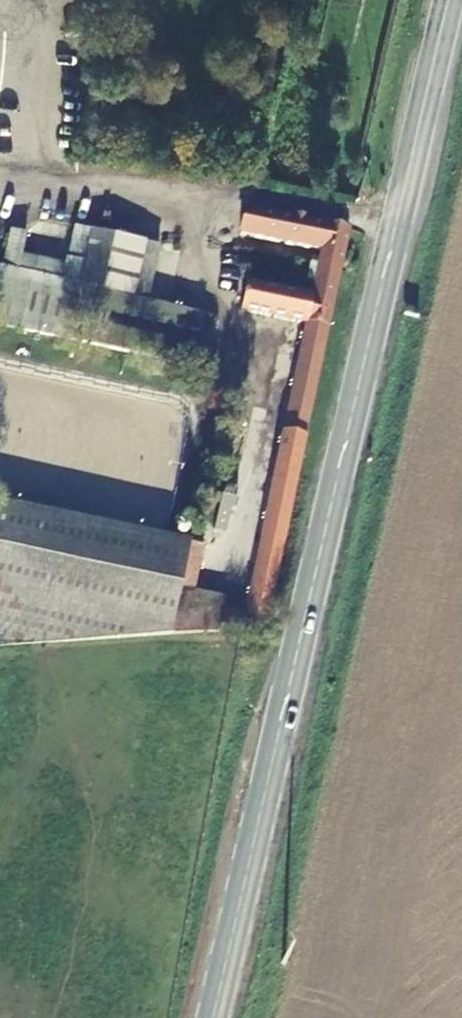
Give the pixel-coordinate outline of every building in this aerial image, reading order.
[(248,214),(243,244),(317,258),(307,302),(242,288),(236,316),(302,330),(279,434),(306,439),(353,234),(248,214)] [(150,313),(162,253),(95,239),(79,236),(71,276),(25,266),(29,244),(14,241),(6,281),(36,287),(32,305),(81,315),(205,340),(205,338),(207,325),(150,313)] [(310,288),(314,271),(306,269),(302,286),(310,288)] [(36,287),(6,281),(0,279),(0,316),(0,317),(0,334),(25,340),(29,320),(32,305),(36,287)] [(81,315),(32,305),(29,320),(78,330),(81,315)] [(78,330),(29,320),(25,340),(203,376),(207,356),(78,330)] [(217,326),(208,325),(205,338),(214,340),(217,326)] [(240,611),(235,634),(251,633),(262,634),(306,439),(279,434),(240,611)] [(187,605),(200,546),(4,512),(0,528),(0,655),(173,638),(178,604),(187,605)] [(210,553),(202,586),(231,593),(239,561),(210,553)] [(235,634),(240,611),(187,605),(178,604),(173,638),(205,635),(235,634)]
